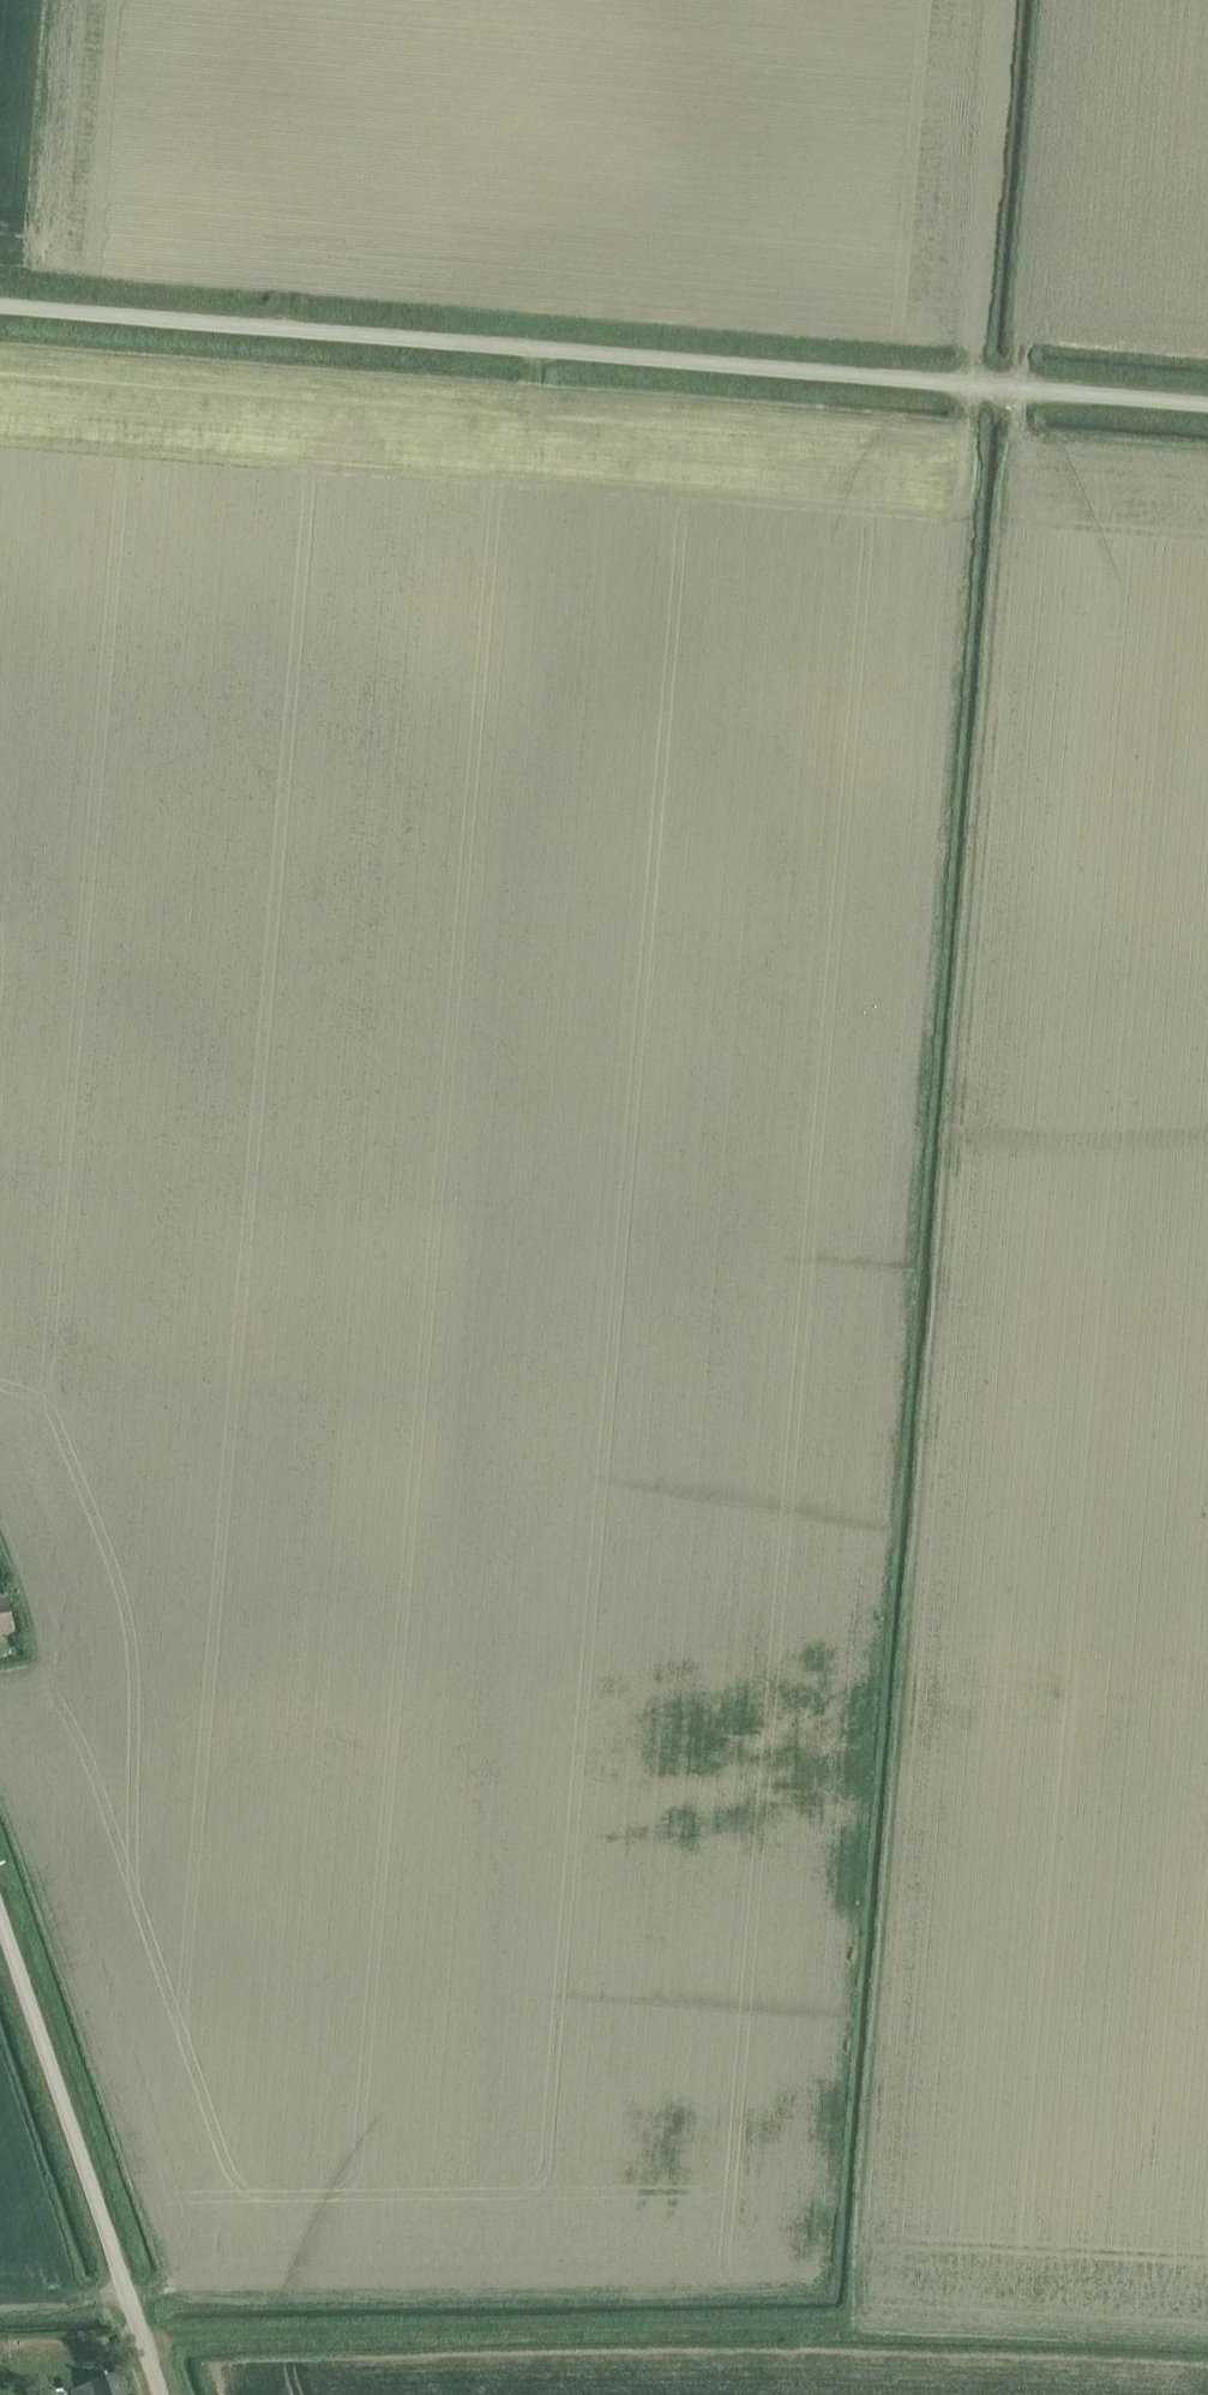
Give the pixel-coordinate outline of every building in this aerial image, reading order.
[(11,1642),(4,1599),(0,1600),(0,1644),(11,1642)] [(70,2392),(71,2394),(123,2394),(117,2377),(70,2392)]
